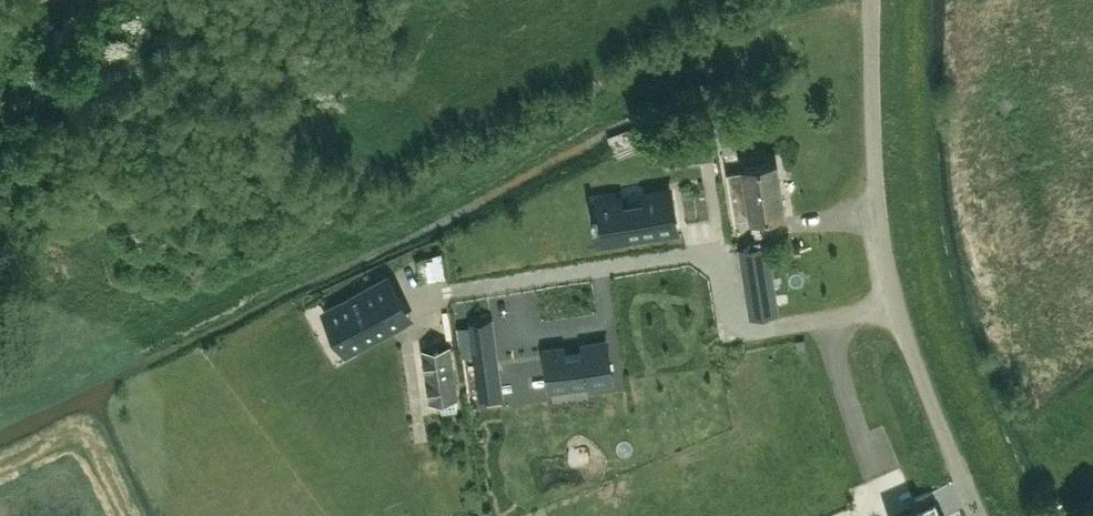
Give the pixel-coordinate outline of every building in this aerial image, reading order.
[(733,136),(721,137),(723,155),(735,153),(733,136)] [(784,213),(776,162),(743,168),(744,170),(728,172),(736,219),(751,216),(752,218),(784,213)] [(596,212),(593,212),(595,221),(598,220),(601,240),(675,228),(669,189),(644,193),(645,200),(623,204),(621,197),(595,201),(596,212)] [(766,245),(740,249),(746,283),(751,317),(776,313),(771,279),(766,245)] [(385,279),(328,311),(343,339),(346,337),(352,348),(352,349),(404,320),(399,310),(397,306),(399,305),(385,279)] [(492,318),(470,320),(474,356),(497,354),(492,318)] [(565,346),(545,349),(550,387),(586,382),(586,384),(612,381),(606,340),(581,344),(581,346),(566,349),(565,346)] [(450,345),(423,348),(430,401),(457,398),(450,345)] [(497,354),(474,356),(478,386),(500,383),(497,354)] [(401,411),(408,471),(493,460),(492,448),(522,445),(521,433),(537,431),(535,420),(600,411),(597,384),(538,391),(539,394),(401,411)] [(921,506),(898,515),(925,515),(921,506)]
